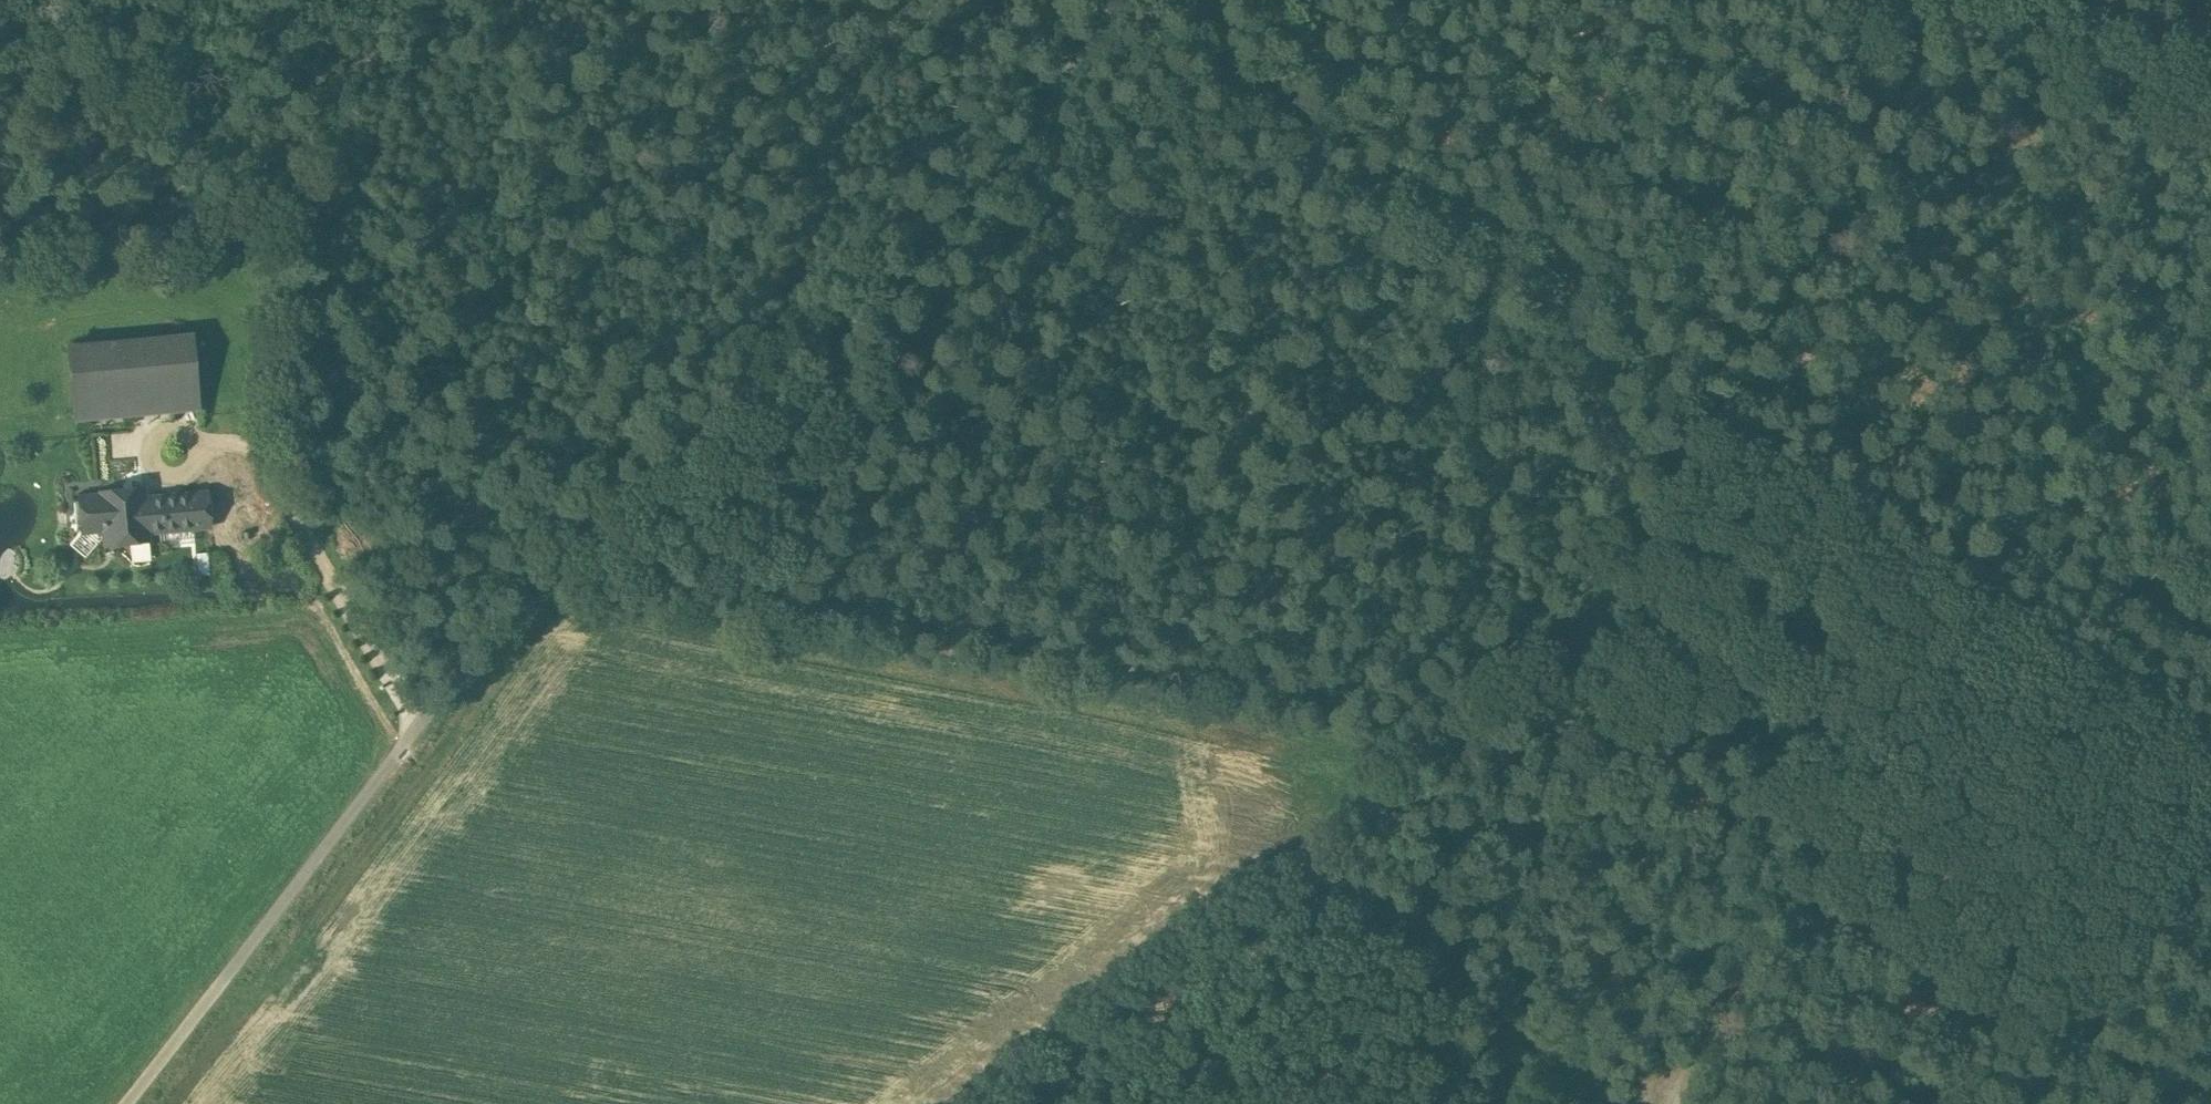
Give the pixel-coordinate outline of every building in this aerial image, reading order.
[(193,338),(69,348),(75,417),(199,406),(193,338)] [(101,496),(80,498),(83,531),(104,529),(106,543),(147,539),(147,532),(209,526),(205,493),(144,499),(143,490),(100,494),(101,496)]
